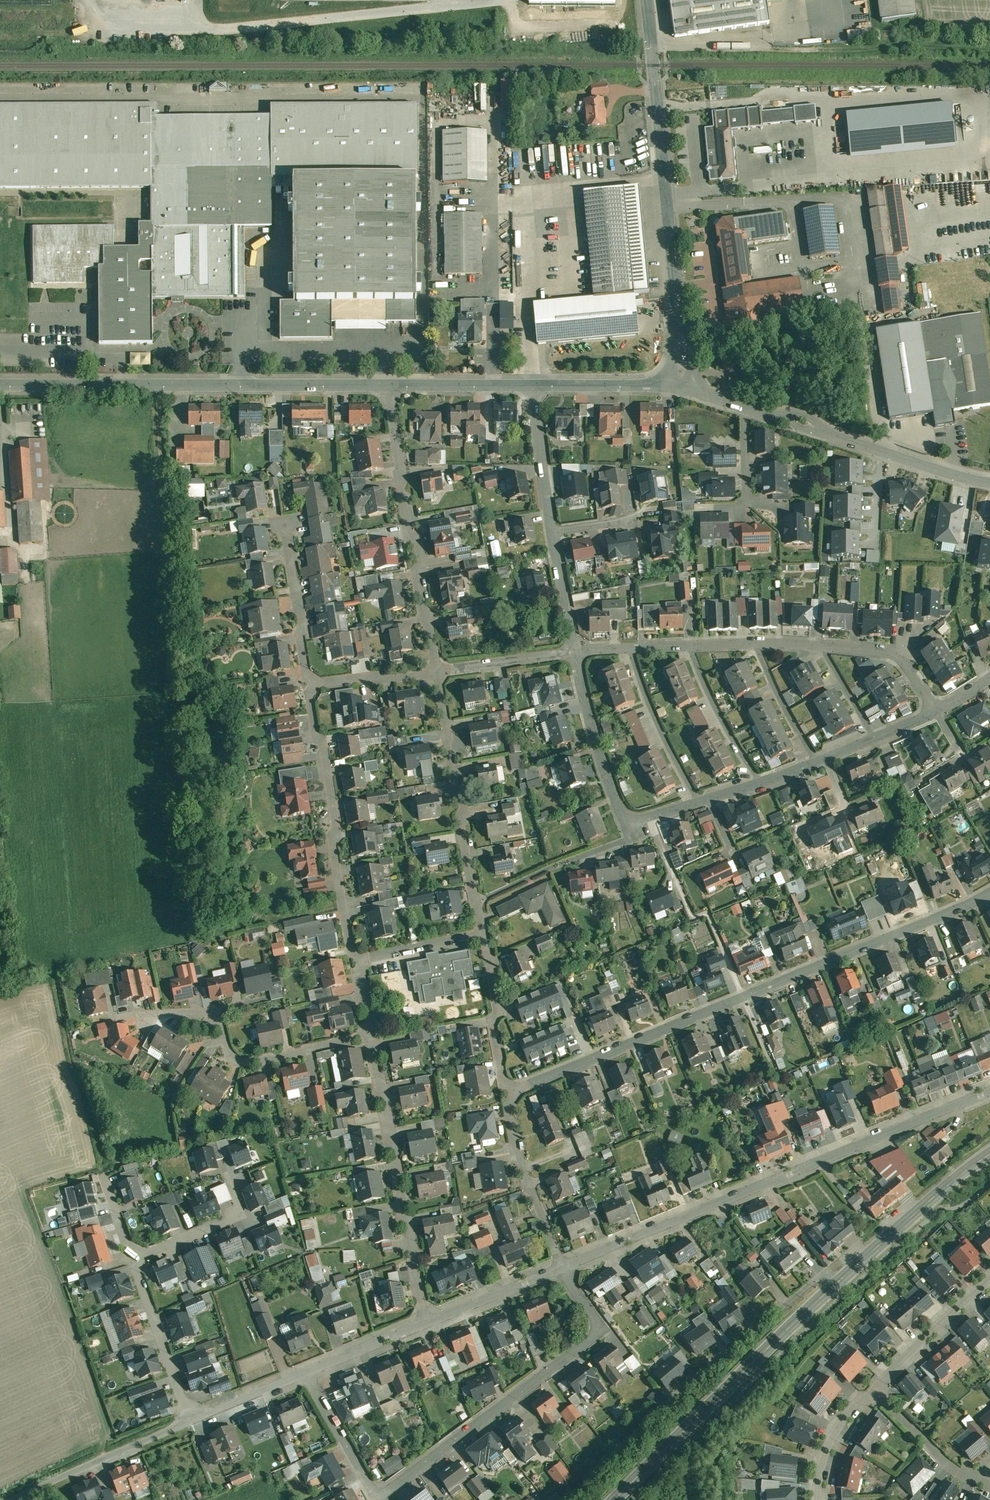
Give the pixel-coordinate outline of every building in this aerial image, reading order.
[(674,38),(770,24),(766,1),(773,0),(669,0),(674,38)] [(881,23),(915,18),(913,0),(878,0),(881,23)] [(845,7),(847,40),(872,39),(870,6),(845,7)] [(487,110),(486,83),(475,84),(476,103),(481,103),(482,111),(487,110)] [(606,85),(592,87),(592,95),(607,93),(606,85)] [(602,100),(587,102),(588,109),(585,109),(584,111),(584,115),(586,117),(587,126),(604,124),(604,118),(604,117),(604,111),(603,110),(602,100)] [(416,323),(415,178),(418,178),(418,104),(271,105),(271,116),(157,117),(156,104),(0,105),(0,186),(152,185),(152,225),(139,225),(140,248),(113,249),(113,227),(33,227),(33,283),(84,282),(84,267),(98,267),(98,344),(153,344),(153,299),(246,298),(245,228),(273,228),(273,189),(291,189),(292,300),(279,300),(280,339),(332,339),(332,323),(416,323)] [(749,109),(746,106),(744,109),(729,111),(726,108),(725,111),(716,112),(714,110),(712,112),(711,113),(713,127),(704,128),(708,165),(710,167),(710,171),(709,173),(709,181),(719,180),(721,183),(723,180),(731,179),(734,181),(736,179),(733,150),(732,149),(731,140),(732,139),(731,130),(746,129),(749,131),(751,128),(759,128),(761,130),(763,127),(764,127),(764,126),(794,122),(795,124),(797,126),(798,124),(813,122),(814,124),(816,122),(815,105),(814,105),(812,104),(811,106),(796,107),(795,105),(793,107),(793,108),(793,109),(762,112),(762,107),(761,108),(759,105),(757,108),(749,109)] [(950,105),(847,117),(851,159),(955,148),(950,105)] [(442,183),(487,183),(487,131),(442,131),(442,183)] [(538,344),(597,339),(638,335),(634,295),(649,294),(639,187),(624,189),(583,193),(594,298),(534,304),(538,344)] [(883,188),(867,188),(870,211),(869,211),(872,233),(873,233),(877,260),(875,261),(878,288),(880,287),(884,314),(900,312),(897,285),(900,285),(896,258),(893,258),(889,231),(889,230),(886,209),(883,188)] [(833,207),(803,211),(810,259),(840,255),(833,207)] [(481,214),(444,215),(444,236),(450,236),(451,275),(476,275),(475,235),(482,235),(481,214)] [(782,214),(732,221),(732,219),(722,220),(720,222),(719,221),(716,226),(717,227),(715,228),(717,239),(719,239),(720,244),(717,248),(721,252),(726,289),(742,286),(741,282),(749,281),(751,279),(746,245),(781,240),(779,226),(784,225),(782,214)] [(799,278),(742,286),(746,317),(803,309),(799,278)] [(919,284),(921,304),(929,303),(928,283),(919,284)] [(726,289),(722,289),(726,320),(746,317),(742,286),(726,289)] [(484,300),(464,300),(464,316),(458,316),(458,333),(469,333),(469,344),(482,344),(482,333),(482,317),(484,316),(484,300)] [(514,302),(500,302),(500,329),(514,329),(514,302)] [(956,424),(954,411),(989,405),(989,375),(981,313),(875,329),(888,418),(933,412),(935,427),(956,424)] [(131,365),(151,365),(151,352),(131,352),(131,365)] [(293,405),(282,405),(282,418),(290,418),(290,415),(293,415),(293,407),(293,405)] [(349,418),(349,405),(334,406),(335,418),(349,418)] [(468,409),(451,409),(451,426),(460,426),(460,427),(467,427),(467,434),(478,434),(479,434),(479,428),(479,405),(469,405),(468,409)] [(503,405),(495,405),(495,424),(516,424),(516,407),(503,407),(503,405)] [(587,405),(580,405),(580,413),(578,413),(578,417),(587,417),(587,416),(587,405)] [(662,407),(649,408),(649,405),(640,405),(640,426),(649,426),(649,424),(662,424),(662,407)] [(220,407),(189,407),(189,425),(202,425),(202,437),(185,437),(184,451),(184,452),(214,452),(214,425),(220,425),(220,407)] [(262,407),(240,407),(240,424),(241,424),(250,424),(262,424),(262,407)] [(293,407),(293,415),(293,429),(312,429),(312,421),(326,421),(326,407),(293,407)] [(370,407),(350,407),(350,424),(370,424),(370,407)] [(620,409),(600,409),(600,426),(600,437),(613,437),(614,427),(620,427),(620,409)] [(440,414),(421,414),(421,413),(415,413),(415,422),(420,422),(420,442),(440,442),(440,414)] [(578,413),(556,413),(556,431),(569,431),(569,440),(578,440),(578,417),(578,413)] [(250,424),(241,424),(241,436),(250,436),(250,424)] [(333,425),(318,426),(319,438),(333,438),(333,425)] [(283,431),(269,432),(269,447),(283,446),(283,431)] [(670,432),(660,432),(660,451),(670,451),(670,432)] [(772,433),(756,433),(757,455),(773,455),(772,433)] [(365,437),(352,440),(353,447),(356,446),(366,444),(365,437)] [(462,437),(451,438),(451,447),(462,446),(462,437)] [(613,437),(613,445),(625,445),(625,437),(622,437),(613,437)] [(709,437),(694,438),(694,454),(710,453),(709,437)] [(31,451),(10,452),(13,503),(17,503),(35,502),(35,501),(35,493),(49,492),(45,441),(31,442),(31,451)] [(230,441),(220,441),(220,458),(230,458),(230,441)] [(366,444),(356,446),(361,472),(371,470),(383,468),(378,442),(366,444)] [(499,443),(490,443),(490,454),(498,454),(499,443)] [(283,446),(269,447),(270,463),(283,462),(283,446)] [(734,450),(713,450),(714,467),(735,467),(734,450)] [(214,452),(184,452),(184,451),(177,451),(177,464),(214,464),(214,452)] [(417,465),(428,465),(428,451),(417,451),(417,465)] [(440,451),(428,451),(428,465),(440,465),(440,451)] [(862,463),(835,463),(835,474),(862,475),(862,463)] [(274,464),(268,470),(274,476),(280,470),(274,464)] [(562,466),(563,478),(581,476),(580,464),(562,466)] [(764,474),(763,476),(757,476),(757,481),(786,480),(786,466),(772,466),(764,467),(764,474)] [(371,470),(361,472),(358,472),(359,479),(365,479),(372,479),(371,470)] [(465,471),(453,473),(454,480),(466,478),(465,471)] [(496,471),(483,474),(485,483),(498,480),(496,471)] [(625,471),(606,472),(607,479),(598,481),(601,496),(602,508),(621,506),(618,484),(627,483),(625,471)] [(440,473),(420,476),(423,493),(443,490),(440,473)] [(717,473),(699,474),(699,483),(712,483),(712,480),(717,480),(717,473)] [(523,474),(505,479),(510,500),(528,495),(525,482),(524,483),(522,476),(524,476),(523,474)] [(663,474),(639,478),(643,503),(667,499),(665,489),(662,490),(660,481),(664,480),(663,474)] [(862,475),(835,474),(835,486),(862,486),(862,475)] [(581,476),(563,478),(566,499),(589,497),(586,476),(581,476)] [(270,478),(270,489),(279,489),(278,478),(270,478)] [(226,479),(216,480),(217,489),(227,488),(226,479)] [(359,479),(351,479),(352,487),(366,485),(365,479),(359,479)] [(734,497),(734,479),(717,480),(712,480),(712,483),(713,497),(734,497)] [(202,480),(186,480),(187,497),(203,497),(202,480)] [(786,480),(757,481),(757,486),(763,486),(765,488),(765,495),(772,495),(786,494),(786,480)] [(891,503),(899,503),(907,505),(913,511),(926,495),(910,482),(888,484),(891,503)] [(262,485),(237,489),(239,498),(246,497),(248,511),(248,512),(258,510),(266,509),(262,485)] [(323,485),(314,486),(305,485),(293,487),(295,497),(306,495),(309,513),(327,510),(327,509),(323,485)] [(366,485),(352,487),(354,495),(364,493),(364,492),(367,491),(366,485)] [(367,491),(364,492),(364,493),(354,495),(356,506),(356,505),(366,503),(368,516),(387,513),(385,498),(383,498),(382,493),(384,493),(383,488),(367,491)] [(689,488),(681,489),(682,502),(696,500),(696,493),(690,494),(689,488)] [(861,498),(833,498),(833,510),(861,510),(861,498)] [(35,502),(17,503),(20,544),(43,542),(40,501),(35,501),(35,502)] [(675,501),(663,503),(664,514),(677,513),(675,501)] [(694,504),(682,504),(683,512),(694,511),(694,504)] [(813,505),(795,506),(796,518),(806,518),(814,518),(813,505)] [(477,506),(444,511),(446,520),(456,518),(455,514),(469,512),(471,520),(479,518),(477,506)] [(962,509),(941,506),(936,541),(957,545),(962,511),(962,509)] [(327,510),(309,513),(310,519),(336,515),(334,508),(327,509),(327,510)] [(258,510),(248,512),(248,511),(245,512),(247,520),(252,520),(260,518),(258,510)] [(861,510),(833,510),(833,521),(860,522),(861,510)] [(469,512),(455,514),(456,518),(457,524),(471,521),(471,520),(469,512)] [(677,513),(664,514),(666,524),(678,522),(677,513)] [(336,515),(310,519),(310,520),(311,520),(312,527),(312,528),(311,528),(313,537),(304,538),(306,550),(308,549),(332,545),(329,526),(337,525),(336,515)] [(714,515),(700,515),(701,538),(714,538),(714,515)] [(727,515),(714,515),(714,538),(715,538),(727,538),(728,538),(728,530),(727,515)] [(796,518),(785,518),(786,528),(785,528),(785,534),(786,534),(786,544),(807,543),(806,518),(796,518)] [(247,520),(238,522),(240,533),(244,533),(244,532),(253,530),(252,520),(247,520)] [(984,522),(972,520),(970,533),(982,535),(984,522)] [(448,521),(429,524),(432,542),(434,541),(451,538),(448,521)] [(531,521),(512,525),(514,537),(516,537),(518,545),(535,541),(531,521)] [(507,523),(500,524),(502,534),(509,532),(507,523)] [(745,525),(734,525),(734,530),(735,543),(743,543),(742,528),(745,528),(745,525)] [(759,525),(757,527),(745,528),(742,528),(743,543),(743,547),(755,546),(759,546),(761,543),(769,543),(769,533),(760,525),(759,525)] [(674,528),(651,531),(653,547),(652,547),(653,559),(665,557),(665,554),(671,553),(670,545),(676,544),(674,528)] [(253,530),(244,532),(244,533),(248,555),(267,552),(263,529),(253,530)] [(734,530),(728,530),(728,538),(727,538),(727,548),(735,548),(735,543),(734,530)] [(196,550),(195,531),(185,532),(186,550),(196,550)] [(367,531),(354,533),(357,548),(359,548),(359,547),(369,545),(367,531)] [(859,534),(831,533),(831,545),(859,545),(859,534)] [(633,534),(607,538),(610,561),(622,559),(621,554),(635,552),(636,556),(637,556),(633,534)] [(451,538),(434,541),(437,556),(454,553),(454,550),(452,538),(451,538)] [(589,540),(572,543),(575,562),(575,561),(592,558),(593,558),(590,540),(589,540)] [(369,545),(359,547),(359,548),(361,560),(375,557),(377,569),(397,565),(395,557),(396,557),(394,548),(392,541),(369,545)] [(967,545),(957,543),(957,545),(956,545),(955,553),(965,555),(967,545)] [(332,545),(308,549),(308,550),(309,550),(310,557),(309,558),(309,559),(310,567),(302,569),(304,580),(311,578),(331,575),(328,557),(336,556),(335,545),(332,545)] [(859,545),(831,545),(831,557),(859,557),(859,545)] [(470,547),(454,550),(454,553),(455,562),(463,560),(472,559),(471,552),(470,547)] [(0,550),(0,554),(1,575),(17,574),(15,549),(0,550)] [(489,575),(485,549),(471,552),(472,559),(476,558),(480,577),(489,575)] [(880,550),(868,550),(868,562),(879,562),(880,550)] [(983,554),(982,567),(989,568),(989,555),(983,554)] [(605,567),(603,555),(595,557),(597,569),(605,567)] [(263,558),(245,561),(247,570),(253,569),(253,568),(264,567),(263,558)] [(472,559),(463,560),(465,570),(468,570),(469,578),(480,577),(476,558),(472,559)] [(644,560),(637,561),(639,574),(646,573),(644,560)] [(750,562),(738,563),(739,571),(750,570),(750,562)] [(678,566),(679,574),(688,573),(687,565),(678,566)] [(264,567),(253,568),(253,569),(255,579),(254,580),(255,587),(256,588),(257,590),(274,587),(270,566),(264,567)] [(509,568),(495,571),(497,580),(511,577),(509,568)] [(460,571),(438,575),(444,606),(457,604),(454,590),(463,589),(460,571)] [(679,582),(680,584),(689,583),(688,573),(679,574),(679,582)] [(331,575),(311,578),(312,579),(313,579),(314,586),(313,587),(314,596),(306,598),(308,609),(317,608),(335,605),(332,586),(340,585),(339,574),(331,575)] [(540,574),(522,577),(521,574),(515,576),(518,589),(524,588),(525,595),(543,592),(540,574)] [(670,583),(679,582),(679,574),(669,576),(670,583)] [(377,575),(364,577),(366,589),(379,586),(377,575)] [(358,590),(366,589),(364,577),(356,578),(358,590)] [(400,582),(382,585),(382,586),(379,586),(366,589),(368,600),(384,597),(386,611),(404,608),(400,582)] [(689,583),(680,584),(681,601),(690,600),(689,583)] [(939,594),(922,593),(922,598),(921,617),(922,617),(937,618),(938,616),(938,610),(939,594)] [(278,596),(264,599),(265,605),(269,604),(269,607),(276,606),(280,605),(278,596)] [(922,598),(906,597),(906,613),(905,619),(905,621),(922,622),(922,617),(921,617),(922,598)] [(603,609),(593,610),(593,612),(587,613),(587,621),(589,621),(590,631),(609,630),(609,619),(625,619),(624,602),(603,603),(603,609)] [(776,603),(762,604),(763,628),(776,627),(776,615),(776,603)] [(265,605),(241,609),(243,619),(250,618),(252,627),(248,627),(249,630),(252,629),(253,635),(280,631),(276,606),(269,607),(269,604),(265,605)] [(335,605),(317,608),(317,609),(318,609),(319,616),(318,616),(318,617),(319,626),(311,627),(313,639),(325,637),(340,635),(337,616),(345,614),(344,608),(344,604),(335,605)] [(762,604),(748,604),(749,616),(749,628),(763,628),(762,604)] [(668,610),(660,610),(660,605),(643,606),(643,607),(644,607),(644,618),(643,618),(644,629),(682,627),(681,609),(668,610)] [(736,605),(722,606),(723,629),(737,629),(736,617),(736,605)] [(722,606),(709,606),(709,617),(709,630),(723,629),(722,606)] [(838,607),(824,606),(823,627),(837,628),(838,607)] [(19,607),(9,608),(10,619),(20,618),(19,607)] [(852,607),(838,607),(837,628),(851,629),(852,607)] [(810,620),(811,610),(794,609),(793,626),(810,626),(810,620)] [(466,619),(446,622),(450,639),(469,636),(467,624),(474,623),(474,625),(482,623),(480,611),(472,613),(473,618),(466,619)] [(864,612),(863,623),(862,635),(876,635),(878,612),(864,612)] [(891,613),(878,612),(876,635),(890,636),(891,625),(892,613),(891,613)] [(548,613),(531,616),(531,618),(532,617),(536,637),(535,637),(535,638),(552,635),(552,633),(551,633),(547,614),(548,614),(548,613)] [(393,621),(380,623),(382,630),(389,629),(388,628),(394,627),(393,621)] [(394,627),(388,628),(389,629),(393,653),(412,650),(407,625),(394,627)] [(985,630),(980,632),(978,637),(975,639),(974,639),(976,644),(981,656),(989,653),(989,628),(985,630)] [(975,639),(971,630),(965,632),(969,647),(976,644),(974,639),(975,639)] [(360,659),(368,658),(364,631),(356,632),(358,643),(360,659)] [(351,644),(358,643),(356,632),(349,633),(351,644)] [(340,635),(325,637),(327,647),(333,646),(334,653),(327,654),(328,661),(353,657),(351,644),(349,633),(340,635)] [(275,637),(261,640),(263,649),(269,648),(269,647),(277,646),(275,637)] [(934,637),(923,644),(927,649),(938,642),(934,637)] [(927,649),(921,653),(928,664),(947,653),(946,652),(945,654),(938,643),(940,642),(939,641),(938,642),(927,649)] [(277,646),(269,647),(269,648),(273,671),(290,669),(286,644),(277,646)] [(947,653),(928,664),(936,675),(954,664),(953,664),(952,665),(945,654),(947,653)] [(858,666),(863,674),(874,667),(870,659),(858,666)] [(735,661),(723,667),(726,673),(738,667),(735,661)] [(800,661),(789,667),(792,674),(803,668),(800,661)] [(682,663),(664,671),(666,670),(669,678),(667,678),(676,699),(678,698),(681,705),(679,706),(679,707),(697,699),(682,663)] [(726,673),(725,674),(726,674),(728,673),(733,685),(751,676),(745,664),(738,667),(726,673)] [(792,674),(791,674),(792,676),(794,675),(799,685),(816,675),(810,664),(792,674)] [(954,664),(936,675),(943,687),(961,675),(959,676),(952,665),(954,664)] [(622,665),(604,671),(604,672),(606,672),(609,679),(607,679),(614,700),(616,700),(619,707),(617,707),(617,708),(635,702),(622,665)] [(874,667),(863,674),(866,680),(878,673),(874,667)] [(866,680),(865,680),(866,681),(867,680),(874,691),(872,692),(894,680),(890,681),(884,670),(878,673),(866,680)] [(816,675),(799,685),(806,696),(811,694),(822,687),(823,687),(816,675)] [(554,676),(529,682),(532,693),(540,691),(543,706),(560,702),(554,676)] [(751,676),(733,685),(738,696),(737,697),(744,694),(756,688),(751,676)] [(278,677),(266,679),(268,692),(272,691),(280,690),(280,689),(278,677)] [(502,679),(495,680),(497,691),(504,690),(502,679)] [(894,680),(872,692),(877,690),(883,700),(881,701),(882,702),(900,691),(894,680)] [(482,682),(462,686),(465,703),(485,700),(482,682)] [(280,690),(272,691),(275,710),(296,706),(293,687),(280,689),(280,690)] [(822,687),(811,694),(812,696),(823,690),(822,687)] [(756,688),(744,694),(748,702),(760,696),(756,688)] [(352,689),(335,692),(336,701),(341,701),(354,699),(352,689)] [(823,690),(812,696),(815,701),(826,695),(823,690)] [(413,691),(395,693),(397,705),(404,704),(406,719),(414,718),(414,714),(424,713),(424,716),(425,716),(423,700),(423,698),(421,698),(420,693),(414,694),(413,691)] [(795,702),(788,691),(783,695),(789,706),(795,702)] [(815,701),(814,702),(815,703),(816,702),(823,712),(821,713),(821,714),(840,703),(833,691),(826,695),(815,701)] [(900,691),(882,702),(883,701),(890,712),(888,713),(899,708),(907,703),(900,691)] [(395,693),(388,694),(389,706),(397,705),(395,693)] [(760,696),(748,702),(752,710),(764,705),(760,696)] [(354,699),(341,701),(344,726),(363,724),(364,723),(363,716),(361,698),(354,699)] [(752,710),(749,712),(750,712),(751,711),(757,723),(774,714),(768,702),(764,705),(752,710)] [(840,703),(821,714),(823,713),(829,724),(827,725),(828,725),(846,714),(840,703)] [(899,708),(903,716),(911,711),(907,703),(899,708)] [(969,712),(969,711),(959,718),(971,737),(982,730),(979,725),(989,718),(989,714),(983,703),(969,712)] [(698,705),(687,711),(693,722),(703,716),(698,705)] [(877,705),(865,712),(870,721),(882,715),(877,705)] [(535,709),(523,712),(524,719),(537,715),(535,709)] [(635,710),(625,714),(634,735),(644,731),(635,710)] [(500,712),(487,714),(489,723),(493,722),(494,723),(502,721),(500,712)] [(551,712),(540,715),(542,721),(547,719),(547,722),(554,720),(551,712)] [(376,714),(363,716),(364,723),(363,724),(363,725),(366,724),(367,730),(371,729),(374,729),(373,720),(377,719),(376,714)] [(774,714),(757,723),(763,735),(780,726),(774,714)] [(846,714),(828,725),(829,724),(836,735),(834,736),(834,737),(853,726),(846,714)] [(294,716),(276,719),(277,726),(295,723),(294,716)] [(703,716),(693,722),(698,733),(709,727),(703,716)] [(554,720),(547,722),(555,746),(554,746),(555,746),(572,741),(572,740),(570,733),(570,732),(569,733),(564,717),(554,720)] [(277,726),(279,742),(301,739),(301,738),(300,738),(297,722),(295,723),(277,726)] [(489,723),(469,727),(473,747),(497,742),(494,723),(493,722),(489,723)] [(809,732),(804,723),(800,726),(805,734),(809,732)] [(780,726),(763,735),(768,746),(786,738),(780,726)] [(367,730),(358,731),(360,741),(386,737),(384,727),(374,729),(371,729),(367,730)] [(644,731),(634,735),(640,751),(650,746),(644,731)] [(714,731),(696,741),(698,740),(701,746),(699,747),(712,771),(714,770),(717,776),(715,777),(716,777),(734,767),(714,731)] [(406,735),(393,738),(395,746),(408,744),(406,735)] [(927,735),(911,744),(914,750),(913,751),(921,765),(931,760),(933,764),(935,763),(931,756),(937,753),(927,735)] [(357,738),(339,741),(342,759),(360,756),(357,738)] [(768,746),(766,747),(767,748),(768,747),(774,758),(772,759),(778,757),(791,751),(791,750),(786,738),(768,746)] [(301,739),(279,742),(280,742),(283,758),(284,758),(301,755),(303,755),(301,739)] [(428,745),(403,749),(407,768),(421,765),(423,778),(434,776),(428,745)] [(989,747),(975,756),(977,758),(970,762),(969,762),(969,763),(973,770),(979,781),(986,777),(987,778),(989,776),(989,747)] [(674,786),(657,751),(639,760),(657,795),(674,786)] [(791,751),(778,757),(781,763),(794,757),(791,751)] [(521,752),(509,754),(512,770),(524,768),(521,752)] [(897,753),(891,755),(896,767),(902,764),(897,753)] [(301,755),(284,758),(285,765),(302,762),(301,755)] [(891,755),(884,758),(890,770),(896,767),(891,755)] [(579,759),(557,766),(565,789),(583,784),(580,774),(583,773),(579,759)] [(865,761),(847,769),(852,782),(871,774),(870,773),(876,770),(872,760),(866,762),(865,761)] [(377,761),(364,763),(366,773),(378,770),(377,761)] [(495,765),(476,768),(479,788),(498,785),(495,765)] [(537,766),(525,769),(527,783),(541,778),(537,766)] [(940,776),(933,780),(935,784),(920,792),(932,812),(953,800),(948,793),(966,782),(965,781),(960,772),(957,766),(940,775),(940,776)] [(305,768),(279,772),(281,787),(284,786),(284,785),(294,784),(304,782),(308,781),(305,768)] [(965,768),(960,772),(965,781),(971,778),(968,772),(965,768)] [(362,770),(342,773),(346,792),(366,789),(362,770)] [(979,781),(973,770),(968,772),(971,778),(974,783),(979,781)] [(915,778),(903,785),(907,792),(919,785),(915,778)] [(393,780),(386,781),(388,789),(394,788),(393,780)] [(294,784),(284,785),(284,786),(286,796),(286,797),(287,805),(288,805),(288,807),(281,808),(283,817),(289,816),(309,813),(304,782),(294,784)] [(813,782),(797,789),(804,807),(813,803),(812,802),(820,799),(813,782)] [(425,785),(414,787),(415,794),(427,792),(425,785)] [(407,795),(415,794),(414,787),(406,788),(406,794),(407,795)] [(832,789),(823,793),(830,810),(839,806),(832,789)] [(785,790),(778,792),(782,804),(789,802),(788,797),(785,790)] [(396,792),(388,794),(389,802),(397,800),(396,792)] [(387,793),(367,796),(368,805),(388,802),(387,793)] [(438,796),(416,800),(418,800),(422,818),(419,818),(419,819),(441,815),(438,796)] [(366,802),(346,805),(349,825),(369,821),(366,802)] [(752,805),(740,811),(740,809),(734,812),(741,829),(751,825),(753,830),(762,826),(760,821),(759,821),(752,805)] [(874,805),(852,814),(853,817),(858,829),(880,820),(874,805)] [(595,808),(576,815),(576,816),(578,816),(586,840),(604,833),(595,808)] [(571,811),(560,815),(562,822),(573,818),(571,811)] [(710,811),(697,815),(700,824),(712,820),(710,811)] [(728,811),(723,814),(730,830),(736,828),(728,811)] [(780,813),(770,817),(773,826),(783,822),(780,813)] [(521,826),(513,827),(513,829),(507,830),(504,815),(485,819),(489,837),(506,834),(507,838),(523,835),(521,826)] [(858,829),(853,817),(847,820),(847,822),(852,832),(858,829)] [(831,820),(818,825),(826,843),(846,835),(842,824),(839,819),(832,822),(831,820)] [(852,832),(847,822),(842,824),(846,835),(852,833),(852,832)] [(711,823),(703,826),(706,835),(714,832),(711,823)] [(392,824),(383,826),(385,834),(394,833),(392,824)] [(688,824),(669,829),(673,841),(675,840),(677,846),(693,841),(688,824)] [(380,826),(367,828),(368,834),(374,833),(375,837),(382,836),(380,826)] [(368,834),(353,837),(356,856),(377,853),(375,837),(374,833),(368,834)] [(429,837),(416,839),(418,848),(425,847),(424,846),(431,845),(429,837)] [(314,842),(287,846),(290,862),(293,862),(294,872),(300,871),(302,880),(308,879),(308,882),(318,880),(317,877),(314,858),(316,858),(314,842)] [(431,845),(424,846),(425,847),(428,865),(449,862),(446,842),(431,845)] [(508,848),(500,849),(502,855),(492,857),(495,873),(513,870),(510,855),(509,855),(508,848)] [(652,849),(630,852),(632,868),(647,865),(647,869),(655,868),(654,864),(655,864),(652,849)] [(765,849),(757,852),(756,850),(743,856),(748,868),(752,877),(764,872),(767,877),(775,873),(765,849)] [(677,853),(670,856),(676,870),(683,867),(677,853)] [(956,863),(951,853),(946,856),(951,865),(956,863)] [(960,869),(968,883),(989,871),(989,862),(986,855),(960,869)] [(951,865),(946,856),(941,858),(946,868),(951,865)] [(392,857),(380,859),(381,866),(381,867),(393,865),(392,857)] [(624,858),(615,859),(616,862),(617,862),(618,870),(626,869),(624,858)] [(616,862),(595,865),(596,872),(598,882),(598,883),(620,879),(618,870),(617,862),(616,862)] [(727,864),(718,868),(718,869),(701,877),(708,892),(717,888),(716,886),(732,879),(731,875),(732,875),(727,864)] [(381,866),(358,870),(360,883),(383,879),(381,867),(381,866)] [(937,879),(932,867),(923,870),(928,883),(937,879)] [(748,868),(737,873),(741,882),(748,879),(752,877),(748,868)] [(790,881),(785,870),(780,872),(785,883),(790,881)] [(590,872),(569,875),(572,893),(585,891),(584,890),(592,888),(592,890),(593,889),(592,883),(590,873),(590,872)] [(741,882),(737,873),(732,875),(731,875),(732,879),(735,885),(741,882)] [(937,879),(928,883),(934,899),(952,892),(945,875),(937,879)] [(460,876),(450,878),(451,885),(461,883),(460,876)] [(797,894),(807,890),(802,877),(786,883),(790,894),(796,891),(797,894)] [(318,880),(308,882),(309,889),(315,888),(316,896),(326,895),(324,879),(318,880)] [(383,879),(360,883),(362,896),(378,894),(385,892),(383,879)] [(748,879),(741,882),(743,885),(744,888),(751,885),(748,879)] [(547,885),(521,897),(509,903),(513,911),(525,906),(528,914),(542,907),(551,926),(563,920),(547,885)] [(738,888),(740,894),(746,891),(744,888),(743,885),(738,888)] [(666,889),(646,897),(653,914),(672,906),(673,905),(668,895),(666,889)] [(910,890),(891,898),(897,914),(905,911),(904,910),(915,906),(910,890)] [(391,891),(385,892),(378,894),(380,902),(384,901),(392,899),(391,891)] [(431,892),(404,897),(406,907),(433,901),(431,892)] [(675,892),(668,895),(673,905),(672,906),(675,911),(682,909),(675,892)] [(441,909),(439,910),(438,904),(429,906),(432,920),(440,919),(440,917),(441,917),(441,918),(461,916),(461,913),(462,913),(461,906),(459,907),(457,893),(439,896),(441,909)] [(392,899),(384,901),(386,910),(390,909),(390,910),(399,908),(397,898),(392,899)] [(509,903),(498,908),(502,917),(513,911),(509,903)] [(884,914),(880,904),(874,906),(878,916),(884,914)] [(738,905),(731,908),(735,916),(742,913),(738,905)] [(386,910),(369,914),(372,928),(371,928),(372,930),(374,940),(395,935),(390,910),(390,909),(386,910)] [(861,912),(826,926),(833,941),(867,927),(861,912)] [(313,916),(298,919),(300,928),(315,925),(313,916)] [(808,922),(812,931),(820,928),(816,918),(808,922)] [(295,930),(300,928),(298,919),(284,922),(286,931),(295,930)] [(300,928),(295,930),(298,946),(307,944),(306,941),(318,938),(319,943),(318,944),(320,952),(338,949),(336,940),(335,940),(334,935),(335,934),(332,922),(315,925),(300,928)] [(802,922),(795,925),(797,929),(800,937),(800,936),(807,934),(807,933),(803,924),(802,922)] [(808,922),(803,924),(807,933),(812,931),(808,922)] [(968,923),(954,929),(964,955),(981,948),(978,941),(976,941),(968,923)] [(671,931),(677,944),(687,939),(682,926),(671,931)] [(263,928),(248,931),(250,942),(256,941),(255,936),(264,935),(263,928)] [(797,929),(787,933),(787,931),(772,937),(776,947),(779,946),(785,960),(802,954),(800,948),(805,946),(800,936),(800,937),(797,929)] [(283,933),(276,935),(277,944),(285,942),(283,933)] [(548,935),(535,940),(537,946),(536,947),(539,954),(554,948),(551,941),(550,941),(548,935)] [(764,936),(758,938),(764,952),(770,949),(764,936)] [(931,939),(915,946),(923,964),(924,964),(926,970),(941,963),(938,958),(939,957),(931,939)] [(200,944),(192,951),(198,958),(206,951),(200,944)] [(756,947),(747,950),(750,957),(746,959),(745,958),(744,956),(743,956),(740,952),(732,955),(741,975),(748,972),(749,975),(771,966),(768,958),(764,960),(761,953),(759,954),(756,947)] [(470,959),(440,964),(438,952),(426,954),(427,960),(407,963),(409,978),(415,977),(420,1003),(435,1000),(435,996),(461,991),(459,976),(473,974),(470,959)] [(523,953),(506,959),(514,978),(530,971),(523,953)] [(712,953),(702,958),(705,964),(714,960),(712,953)] [(893,955),(877,961),(884,977),(876,980),(880,990),(901,982),(897,973),(900,972),(893,955)] [(705,964),(709,974),(718,970),(724,967),(720,958),(714,960),(705,964)] [(957,958),(951,961),(955,972),(962,970),(957,958)] [(340,961),(320,966),(325,988),(331,987),(345,984),(340,961)] [(681,974),(688,971),(684,961),(677,964),(681,974)] [(194,965),(178,968),(181,981),(189,979),(190,984),(198,982),(194,965)] [(235,965),(226,967),(226,970),(228,977),(230,984),(239,982),(235,965)] [(267,966),(242,971),(246,990),(257,987),(261,991),(269,989),(272,988),(270,981),(267,966)] [(947,967),(940,970),(944,978),(951,976),(947,967)] [(226,970),(213,973),(214,980),(208,982),(211,999),(232,995),(230,984),(228,977),(226,970)] [(709,974),(700,977),(706,992),(724,985),(718,970),(709,974)] [(109,971),(98,973),(101,986),(112,984),(109,971)] [(622,990),(615,971),(606,973),(613,993),(622,990)] [(852,971),(836,978),(843,995),(839,996),(844,1009),(854,1005),(860,1002),(856,993),(860,992),(852,971)] [(98,973),(92,975),(95,988),(101,986),(98,973)] [(144,973),(134,975),(134,973),(123,975),(125,983),(120,984),(122,996),(123,1001),(126,1000),(138,998),(139,1001),(149,999),(153,998),(152,991),(149,978),(145,979),(144,973)] [(913,977),(905,980),(911,993),(918,990),(913,977)] [(181,981),(171,983),(172,985),(170,986),(172,992),(173,992),(175,1001),(192,997),(189,985),(190,985),(190,984),(189,979),(181,981)] [(279,979),(270,981),(272,988),(280,986),(279,979)] [(681,979),(673,982),(675,987),(663,992),(670,1009),(690,1001),(681,979)] [(567,1017),(572,1015),(559,984),(554,986),(563,1007),(567,1017)] [(823,984),(807,990),(814,1007),(821,1004),(823,1009),(832,1006),(823,984)] [(272,988),(269,989),(271,1001),(283,998),(280,986),(272,988)] [(554,986),(514,1002),(523,1023),(563,1007),(554,986)] [(331,987),(325,988),(313,990),(316,1001),(319,1001),(333,998),(331,987)] [(101,989),(84,993),(89,1016),(106,1013),(104,1006),(106,1003),(105,998),(102,996),(101,989)] [(158,989),(152,991),(153,998),(149,999),(150,1004),(161,1002),(158,989)] [(623,990),(612,995),(616,1004),(627,1000),(623,990)] [(874,992),(870,994),(874,1002),(870,1004),(874,1012),(882,1009),(874,992)] [(799,993),(790,997),(797,1013),(806,1010),(799,993)] [(903,993),(895,996),(898,1001),(905,998),(903,993)] [(870,994),(862,998),(865,1006),(870,1004),(874,1002),(870,994)] [(600,995),(589,1000),(593,1010),(588,1012),(591,1019),(589,1020),(596,1037),(605,1033),(604,1031),(615,1027),(609,1012),(607,1013),(606,1009),(602,999),(600,995)] [(612,995),(602,999),(606,1009),(607,1008),(606,1008),(616,1004),(612,995)] [(979,996),(970,1000),(976,1012),(984,1009),(979,996)] [(333,998),(319,1001),(321,1012),(328,1011),(327,1010),(339,1008),(337,997),(333,998)] [(645,997),(625,1005),(631,1021),(642,1017),(642,1019),(652,1015),(645,997)] [(117,1008),(127,1006),(126,1000),(123,1001),(116,1002),(117,1008)] [(777,1002),(763,1008),(770,1025),(784,1019),(777,1002)] [(847,1015),(856,1011),(854,1005),(844,1009),(847,1015)] [(339,1008),(327,1010),(328,1011),(330,1020),(332,1031),(354,1026),(349,1006),(339,1008)] [(832,1007),(823,1011),(828,1026),(838,1022),(832,1007)] [(822,1009),(812,1012),(819,1030),(828,1026),(823,1011),(822,1009)] [(286,1011),(274,1013),(276,1024),(278,1024),(280,1030),(289,1028),(286,1011)] [(328,1011),(306,1016),(308,1025),(330,1020),(328,1011)] [(947,1012),(934,1017),(937,1026),(950,1021),(947,1012)] [(933,1016),(924,1020),(930,1035),(938,1031),(933,1016)] [(784,1019),(770,1025),(773,1032),(791,1024),(788,1017),(784,1019)] [(738,1018),(724,1024),(728,1034),(720,1038),(723,1046),(727,1056),(750,1046),(738,1018)] [(428,1020),(420,1022),(421,1030),(422,1030),(430,1028),(428,1020)] [(115,1021),(98,1025),(100,1035),(109,1033),(108,1030),(117,1028),(115,1021)] [(276,1024),(258,1028),(262,1047),(282,1042),(280,1030),(278,1024),(276,1024)] [(456,1024),(438,1027),(439,1035),(449,1034),(448,1031),(457,1029),(456,1024)] [(565,1024),(520,1043),(528,1063),(568,1047),(564,1037),(569,1035),(565,1024)] [(919,1024),(912,1027),(917,1039),(924,1036),(919,1024)] [(117,1028),(108,1030),(109,1033),(111,1045),(115,1044),(116,1051),(122,1055),(126,1054),(130,1056),(138,1043),(129,1037),(126,1026),(117,1028)] [(859,1027),(851,1030),(854,1042),(862,1040),(859,1027)] [(478,1028),(457,1031),(457,1032),(459,1031),(461,1041),(459,1042),(462,1060),(483,1056),(478,1028)] [(175,1037),(162,1029),(157,1036),(151,1046),(164,1054),(175,1037)] [(421,1030),(409,1033),(411,1042),(415,1041),(416,1042),(424,1041),(422,1030),(421,1030)] [(151,1032),(142,1048),(146,1050),(149,1045),(151,1046),(157,1036),(151,1032)] [(699,1034),(683,1041),(690,1059),(688,1060),(692,1068),(702,1063),(702,1062),(710,1058),(707,1052),(710,1051),(705,1038),(701,1039),(699,1034)] [(780,1049),(774,1034),(766,1037),(773,1052),(780,1049)] [(175,1037),(164,1054),(176,1062),(183,1051),(187,1044),(175,1037)] [(970,1043),(976,1058),(989,1053),(989,1051),(987,1044),(985,1038),(970,1043)] [(411,1042),(390,1046),(394,1064),(419,1059),(416,1042),(415,1041),(411,1042)] [(727,1056),(723,1046),(719,1048),(723,1059),(728,1057),(727,1056)] [(718,1047),(712,1050),(717,1063),(723,1060),(723,1059),(719,1048),(718,1047)] [(966,1047),(955,1051),(958,1060),(970,1055),(966,1047)] [(334,1049),(321,1052),(322,1060),(335,1057),(334,1049)] [(359,1050),(337,1054),(342,1081),(364,1077),(359,1050)] [(661,1050),(646,1056),(652,1072),(654,1075),(669,1069),(668,1067),(672,1066),(667,1054),(663,1055),(661,1050)] [(190,1056),(183,1051),(176,1062),(173,1066),(181,1071),(190,1056)] [(976,1058),(981,1072),(989,1068),(989,1053),(976,1058)] [(205,1054),(195,1070),(200,1073),(203,1068),(204,1069),(210,1058),(205,1054)] [(190,1056),(181,1071),(184,1073),(193,1058),(190,1056)] [(976,1058),(952,1067),(958,1081),(981,1072),(976,1058)] [(942,1071),(938,1060),(933,1062),(943,1087),(958,1081),(952,1067),(942,1071)] [(933,1062),(919,1068),(923,1079),(928,1093),(929,1093),(943,1087),(933,1062)] [(474,1064),(462,1066),(463,1074),(468,1073),(475,1071),(475,1070),(475,1069),(474,1064)] [(624,1065),(609,1071),(616,1089),(617,1090),(619,1089),(632,1083),(631,1082),(634,1081),(630,1069),(626,1071),(624,1065)] [(304,1066),(282,1071),(285,1085),(283,1088),(284,1091),(287,1093),(288,1097),(290,1098),(299,1096),(300,1094),(298,1088),(309,1086),(304,1066)] [(204,1069),(203,1068),(200,1073),(191,1089),(204,1097),(220,1072),(214,1068),(211,1073),(204,1069)] [(475,1069),(475,1070),(475,1071),(468,1073),(469,1081),(467,1081),(469,1092),(471,1092),(472,1098),(490,1095),(485,1068),(475,1069)] [(896,1071),(885,1075),(889,1086),(890,1086),(892,1092),(903,1087),(896,1071)] [(220,1072),(204,1097),(218,1106),(230,1085),(223,1081),(226,1076),(220,1072)] [(652,1072),(643,1076),(648,1087),(658,1083),(654,1075),(652,1072)] [(265,1076),(244,1081),(248,1098),(268,1094),(266,1083),(265,1076)] [(428,1076),(415,1078),(417,1087),(423,1086),(423,1087),(430,1086),(428,1076)] [(593,1077),(573,1085),(576,1093),(579,1092),(585,1106),(602,1099),(593,1077)] [(775,1079),(768,1081),(772,1090),(778,1087),(775,1079)] [(923,1079),(911,1084),(916,1098),(928,1093),(923,1079)] [(856,1098),(849,1081),(833,1088),(837,1098),(843,1096),(846,1102),(856,1098)] [(274,1082),(266,1083),(268,1094),(269,1101),(278,1099),(274,1082)] [(661,1082),(651,1086),(654,1095),(664,1091),(661,1082)] [(417,1087),(398,1091),(402,1110),(427,1105),(423,1087),(423,1086),(417,1087)] [(889,1086),(869,1095),(876,1113),(898,1105),(892,1092),(890,1086),(889,1086)] [(322,1087),(309,1090),(312,1108),(325,1105),(322,1087)] [(616,1089),(607,1093),(612,1105),(623,1100),(619,1089),(617,1090),(616,1089)] [(362,1090),(345,1093),(345,1095),(336,1096),(338,1109),(347,1107),(349,1117),(349,1120),(354,1119),(359,1119),(358,1116),(367,1115),(362,1090)] [(772,1096),(776,1106),(783,1103),(779,1093),(772,1096)] [(788,1096),(783,1098),(788,1109),(793,1107),(788,1096)] [(837,1098),(828,1102),(839,1129),(854,1122),(846,1102),(843,1096),(837,1098)] [(234,1101),(226,1100),(219,1112),(230,1119),(234,1101)] [(776,1106),(772,1107),(778,1122),(779,1122),(790,1117),(783,1103),(776,1106)] [(549,1105),(534,1111),(549,1145),(564,1138),(549,1105)] [(778,1122),(772,1107),(761,1112),(770,1134),(759,1139),(762,1146),(755,1149),(760,1161),(790,1149),(779,1122),(778,1122)] [(830,1127),(823,1110),(815,1114),(822,1130),(830,1127)] [(492,1112),(467,1115),(469,1127),(477,1126),(480,1140),(496,1138),(492,1112)] [(815,1112),(797,1119),(806,1141),(823,1134),(822,1130),(815,1114),(815,1112)] [(349,1117),(341,1118),(343,1129),(356,1126),(354,1119),(349,1120),(349,1117)] [(433,1120),(421,1122),(423,1133),(432,1131),(432,1132),(436,1131),(433,1120)] [(952,1123),(943,1130),(947,1135),(955,1128),(952,1123)] [(356,1126),(343,1129),(344,1136),(351,1135),(357,1134),(356,1126)] [(940,1126),(934,1130),(931,1126),(923,1133),(933,1146),(925,1153),(936,1167),(952,1154),(941,1140),(947,1135),(943,1130),(940,1126)] [(683,1135),(672,1130),(667,1141),(678,1146),(683,1135)] [(357,1134),(351,1135),(356,1162),(375,1158),(370,1131),(357,1134)] [(423,1133),(407,1136),(411,1156),(412,1156),(412,1154),(425,1151),(425,1153),(436,1151),(432,1132),(432,1131),(423,1133)] [(585,1131),(574,1136),(583,1158),(594,1153),(585,1131)] [(190,1135),(180,1137),(181,1150),(192,1148),(190,1135)] [(236,1169),(252,1162),(248,1152),(249,1151),(245,1141),(227,1148),(236,1169)] [(609,1148),(601,1152),(605,1160),(613,1156),(609,1148)] [(900,1149),(870,1162),(888,1184),(896,1177),(902,1184),(916,1172),(900,1149)] [(212,1150),(194,1154),(199,1173),(217,1169),(212,1150)] [(474,1152),(461,1154),(463,1162),(476,1160),(474,1152)] [(705,1153),(691,1159),(695,1169),(683,1173),(686,1180),(690,1191),(692,1191),(712,1183),(705,1166),(709,1164),(705,1153)] [(663,1161),(654,1165),(659,1177),(673,1171),(667,1157),(662,1159),(663,1161)] [(583,1158),(567,1165),(570,1172),(586,1165),(583,1158)] [(476,1160),(463,1162),(464,1170),(477,1168),(476,1160)] [(446,1163),(433,1165),(434,1174),(442,1172),(442,1174),(447,1173),(446,1163)] [(501,1163),(481,1166),(485,1193),(506,1189),(504,1178),(502,1178),(500,1164),(501,1163)] [(366,1166),(352,1168),(353,1176),(355,1175),(356,1179),(359,1178),(359,1177),(367,1175),(366,1166)] [(138,1178),(136,1170),(121,1175),(124,1183),(135,1179),(138,1178)] [(254,1173),(257,1181),(266,1179),(263,1170),(254,1173)] [(434,1174),(414,1177),(418,1198),(446,1193),(442,1174),(442,1172),(434,1174)] [(367,1175),(359,1177),(359,1178),(356,1179),(358,1191),(360,1202),(383,1197),(379,1173),(367,1175)] [(565,1174),(547,1181),(555,1201),(573,1194),(565,1174)] [(647,1175),(639,1178),(644,1191),(644,1192),(650,1207),(670,1199),(663,1183),(653,1188),(647,1175)] [(888,1184),(880,1191),(891,1204),(907,1191),(902,1184),(896,1177),(888,1184)] [(124,1183),(119,1185),(122,1192),(121,1192),(123,1198),(124,1198),(127,1205),(143,1199),(135,1179),(124,1183)] [(686,1180),(678,1183),(683,1195),(692,1192),(692,1191),(690,1191),(686,1180)] [(93,1182),(65,1190),(70,1211),(77,1209),(95,1205),(96,1204),(94,1195),(97,1194),(93,1182)] [(625,1183),(617,1187),(622,1200),(623,1200),(624,1203),(631,1200),(625,1183)] [(226,1184),(210,1190),(212,1194),(218,1207),(232,1200),(226,1184)] [(261,1184),(243,1191),(251,1212),(270,1205),(261,1184)] [(880,1191),(871,1197),(864,1188),(857,1194),(864,1203),(863,1204),(864,1205),(875,1218),(891,1204),(880,1191)] [(172,1194),(177,1205),(183,1202),(179,1191),(172,1194)] [(172,1194),(157,1200),(160,1207),(169,1203),(171,1207),(177,1205),(172,1194)] [(204,1194),(197,1197),(198,1200),(191,1203),(197,1218),(204,1216),(204,1217),(213,1214),(212,1212),(219,1209),(218,1207),(212,1194),(205,1197),(204,1194)] [(864,1203),(857,1194),(848,1202),(856,1211),(864,1205),(863,1204),(864,1203)] [(452,1204),(452,1207),(460,1206),(458,1198),(454,1199),(452,1204)] [(593,1199),(586,1202),(591,1213),(597,1211),(593,1199)] [(622,1200),(616,1203),(614,1202),(611,1203),(610,1205),(603,1208),(610,1223),(629,1216),(624,1203),(623,1200),(622,1200)] [(764,1202),(747,1209),(753,1224),(771,1216),(764,1202)] [(95,1205),(77,1209),(78,1211),(80,1221),(80,1222),(98,1218),(95,1205)] [(170,1206),(152,1213),(155,1221),(154,1222),(152,1224),(154,1228),(157,1229),(158,1228),(161,1235),(179,1228),(170,1206)] [(452,1207),(453,1216),(461,1214),(460,1206),(452,1207)] [(365,1207),(353,1209),(354,1217),(366,1215),(365,1207)] [(452,1207),(439,1210),(440,1218),(451,1216),(453,1216),(452,1207)] [(782,1208),(775,1213),(784,1224),(790,1220),(782,1208)] [(528,1258),(508,1209),(496,1213),(509,1246),(499,1250),(506,1267),(528,1258)] [(797,1217),(791,1209),(787,1213),(792,1221),(797,1217)] [(585,1210),(563,1219),(571,1239),(594,1230),(585,1210)] [(70,1223),(80,1221),(78,1211),(67,1214),(70,1223)] [(370,1217),(361,1219),(363,1230),(373,1228),(375,1243),(392,1240),(390,1224),(388,1225),(386,1213),(370,1216),(370,1217)] [(486,1213),(475,1217),(478,1225),(489,1220),(486,1213)] [(100,1227),(113,1224),(111,1214),(98,1218),(100,1227)] [(440,1218),(423,1221),(426,1239),(427,1238),(429,1250),(444,1247),(442,1236),(454,1234),(451,1216),(440,1218)] [(809,1224),(803,1216),(798,1221),(801,1224),(798,1226),(801,1231),(809,1224)] [(853,1231),(840,1216),(828,1226),(832,1231),(833,1230),(841,1241),(853,1231)] [(65,1217),(58,1219),(60,1228),(68,1226),(65,1217)] [(721,1218),(717,1221),(721,1227),(725,1225),(721,1218)] [(801,1233),(793,1224),(781,1234),(788,1243),(801,1233)] [(273,1225),(253,1233),(260,1252),(267,1249),(267,1250),(275,1247),(274,1246),(281,1243),(273,1225)] [(70,1226),(62,1228),(64,1234),(65,1237),(73,1234),(70,1226)] [(100,1226),(86,1230),(86,1228),(76,1230),(80,1243),(83,1242),(90,1267),(110,1261),(100,1226)] [(56,1237),(64,1234),(62,1228),(54,1231),(56,1237)] [(841,1241),(833,1230),(832,1231),(824,1237),(816,1228),(809,1234),(828,1257),(844,1244),(841,1241)] [(976,1241),(987,1255),(989,1252),(989,1229),(989,1230),(976,1241)] [(228,1232),(222,1234),(223,1235),(216,1238),(224,1257),(240,1250),(243,1248),(240,1241),(236,1230),(229,1233),(228,1232)] [(488,1234),(473,1240),(478,1252),(493,1245),(488,1234)] [(254,1253),(248,1237),(240,1241),(243,1248),(240,1250),(244,1258),(254,1253)] [(964,1237),(959,1241),(962,1245),(967,1240),(964,1237)] [(696,1253),(686,1238),(670,1250),(680,1265),(696,1253)] [(979,1254),(967,1240),(962,1245),(965,1248),(965,1247),(974,1258),(979,1254)] [(772,1242),(765,1248),(774,1259),(781,1253),(772,1242)] [(217,1257),(211,1244),(204,1246),(205,1248),(207,1247),(212,1260),(217,1257)] [(781,1253),(774,1259),(785,1273),(801,1260),(789,1246),(781,1253)] [(199,1253),(193,1255),(192,1253),(186,1256),(184,1257),(190,1269),(195,1283),(203,1279),(202,1277),(208,1274),(210,1277),(217,1274),(212,1260),(207,1247),(205,1248),(199,1251),(199,1253)] [(430,1256),(446,1253),(445,1247),(444,1247),(429,1250),(430,1256)] [(974,1258),(965,1247),(965,1248),(951,1259),(965,1276),(979,1264),(974,1258)] [(471,1249),(463,1251),(467,1261),(468,1261),(470,1265),(477,1262),(471,1249)] [(657,1260),(650,1249),(631,1262),(644,1282),(656,1274),(662,1270),(663,1269),(657,1260)] [(355,1251),(343,1251),(344,1261),(355,1261),(355,1251)] [(759,1258),(753,1251),(747,1256),(753,1263),(759,1258)] [(190,1269),(184,1257),(186,1256),(185,1254),(178,1257),(181,1263),(184,1271),(190,1269)] [(305,1257),(309,1268),(320,1265),(317,1254),(305,1257)] [(674,1270),(664,1255),(657,1260),(663,1269),(662,1270),(666,1275),(674,1270)] [(952,1270),(941,1256),(934,1262),(939,1269),(942,1267),(948,1274),(952,1270)] [(709,1258),(700,1265),(706,1274),(715,1267),(713,1264),(710,1260),(709,1258)] [(171,1261),(153,1268),(160,1284),(177,1277),(171,1261)] [(467,1261),(457,1265),(448,1268),(448,1269),(434,1275),(442,1293),(475,1279),(470,1265),(468,1261),(467,1261)] [(722,1277),(727,1274),(718,1261),(713,1264),(715,1267),(722,1277)] [(173,1266),(180,1282),(187,1279),(184,1271),(181,1263),(173,1266)] [(741,1263),(733,1270),(742,1281),(750,1274),(741,1263)] [(309,1268),(313,1283),(324,1280),(320,1265),(309,1268)] [(948,1274),(942,1267),(939,1269),(927,1279),(941,1296),(956,1284),(948,1274)] [(612,1269),(588,1285),(593,1294),(602,1288),(605,1293),(606,1293),(614,1305),(622,1300),(614,1288),(621,1283),(612,1269)] [(372,1270),(359,1274),(361,1282),(374,1278),(372,1270)] [(742,1281),(740,1282),(752,1299),(766,1287),(754,1271),(750,1274),(742,1281)] [(343,1274),(334,1276),(336,1285),(346,1282),(343,1274)] [(656,1274),(644,1282),(649,1289),(660,1281),(656,1274)] [(100,1275),(86,1280),(90,1293),(105,1288),(100,1275)] [(124,1275),(105,1282),(108,1292),(106,1293),(109,1301),(111,1300),(112,1303),(132,1296),(130,1290),(132,1289),(129,1281),(127,1281),(124,1275)] [(695,1276),(687,1281),(693,1291),(703,1284),(701,1281),(699,1282),(695,1276)] [(224,1277),(217,1281),(220,1287),(227,1283),(224,1277)] [(638,1288),(631,1278),(625,1283),(631,1292),(632,1293),(633,1292),(638,1288)] [(718,1280),(715,1282),(721,1291),(728,1286),(723,1278),(718,1281),(718,1280)] [(326,1284),(324,1280),(313,1283),(315,1288),(326,1284)] [(932,1294),(920,1280),(915,1284),(921,1291),(922,1291),(927,1297),(932,1294)] [(326,1284),(315,1288),(320,1305),(331,1301),(329,1293),(333,1291),(331,1283),(326,1284)] [(400,1284),(379,1288),(381,1297),(375,1298),(378,1314),(405,1308),(400,1284)] [(659,1286),(649,1293),(655,1302),(665,1296),(659,1286)] [(739,1302),(729,1287),(720,1293),(730,1306),(732,1304),(733,1306),(739,1302)] [(927,1297),(922,1291),(921,1291),(907,1304),(917,1316),(932,1303),(927,1297)] [(637,1297),(633,1292),(632,1293),(631,1292),(625,1297),(628,1302),(637,1297)] [(205,1307),(213,1304),(208,1293),(200,1296),(205,1307)] [(200,1296),(184,1303),(189,1314),(205,1308),(205,1307),(200,1296)] [(543,1298),(523,1306),(530,1323),(550,1314),(543,1298)] [(262,1301),(252,1305),(257,1318),(267,1314),(262,1301)] [(695,1304),(689,1308),(693,1313),(699,1309),(695,1304)] [(730,1306),(714,1317),(716,1320),(725,1333),(732,1328),(732,1326),(742,1319),(733,1306),(732,1304),(730,1306)] [(907,1304),(891,1317),(898,1325),(902,1329),(917,1316),(907,1304)] [(653,1320),(643,1307),(640,1309),(642,1311),(637,1315),(644,1326),(653,1320)] [(133,1339),(145,1335),(135,1308),(111,1317),(121,1344),(133,1339)] [(353,1309),(331,1317),(337,1335),(359,1327),(353,1309)] [(878,1311),(869,1318),(876,1326),(877,1326),(882,1331),(890,1324),(888,1322),(878,1311)] [(704,1313),(692,1321),(697,1328),(703,1324),(709,1333),(715,1329),(704,1313)] [(186,1314),(168,1320),(171,1328),(170,1329),(172,1335),(173,1334),(175,1342),(193,1335),(186,1314)] [(267,1314),(257,1318),(266,1340),(276,1336),(267,1314)] [(311,1345),(305,1331),(310,1329),(304,1314),(292,1319),(292,1321),(281,1326),(280,1329),(282,1334),(284,1335),(292,1353),(311,1345)] [(503,1314),(487,1321),(493,1336),(489,1337),(495,1350),(505,1346),(506,1346),(503,1339),(501,1333),(510,1329),(503,1314)] [(892,1318),(888,1322),(890,1324),(894,1329),(898,1325),(892,1318)] [(980,1329),(972,1319),(959,1330),(974,1347),(986,1337),(986,1336),(980,1329)] [(986,1324),(980,1329),(986,1336),(986,1337),(989,1342),(989,1328),(986,1324)] [(704,1326),(686,1339),(696,1354),(712,1342),(707,1335),(709,1334),(704,1326)] [(876,1326),(872,1330),(871,1330),(865,1336),(865,1337),(861,1341),(874,1355),(879,1349),(880,1350),(885,1345),(884,1344),(890,1339),(882,1331),(877,1326),(876,1326)] [(521,1328),(510,1333),(511,1335),(512,1335),(515,1342),(525,1338),(521,1328)] [(474,1345),(467,1330),(449,1337),(455,1353),(462,1350),(468,1365),(479,1360),(473,1345),(474,1345)] [(511,1335),(503,1339),(506,1346),(515,1342),(512,1335),(511,1335)] [(859,1348),(848,1336),(841,1343),(846,1347),(854,1353),(859,1348)] [(968,1350),(956,1336),(950,1342),(952,1344),(962,1355),(968,1350)] [(117,1345),(119,1351),(121,1350),(135,1344),(133,1339),(121,1344),(117,1345)] [(450,1350),(445,1339),(440,1341),(444,1352),(450,1350)] [(214,1348),(212,1341),(205,1343),(207,1351),(214,1348)] [(542,1342),(529,1347),(533,1357),(546,1352),(542,1342)] [(205,1343),(195,1347),(196,1351),(193,1352),(194,1355),(204,1351),(204,1352),(207,1351),(205,1343)] [(123,1356),(140,1350),(138,1344),(135,1344),(121,1350),(123,1356)] [(962,1355),(952,1344),(944,1351),(943,1350),(939,1353),(954,1370),(961,1364),(966,1360),(962,1355)] [(612,1345),(594,1358),(605,1372),(612,1367),(622,1360),(612,1345)] [(427,1346),(410,1354),(416,1369),(421,1381),(430,1377),(425,1366),(433,1362),(427,1346)] [(846,1347),(841,1352),(839,1352),(833,1358),(833,1361),(831,1364),(830,1364),(838,1371),(849,1381),(853,1376),(853,1375),(854,1374),(857,1373),(861,1369),(861,1365),(863,1362),(854,1353),(846,1347)] [(141,1377),(160,1371),(152,1350),(134,1357),(141,1377)] [(222,1353),(224,1362),(233,1359),(230,1350),(222,1353)] [(450,1350),(444,1352),(450,1365),(455,1363),(450,1350)] [(691,1365),(681,1350),(672,1358),(673,1359),(684,1371),(691,1365)] [(194,1355),(184,1358),(190,1374),(210,1367),(204,1352),(204,1351),(194,1355)] [(954,1370),(939,1353),(936,1356),(937,1357),(928,1364),(938,1376),(941,1380),(947,1376),(954,1370)] [(110,1355),(102,1358),(104,1364),(112,1362),(110,1355)] [(633,1355),(623,1362),(634,1377),(644,1369),(633,1355)] [(451,1369),(446,1356),(439,1359),(445,1371),(451,1369)] [(397,1359),(375,1368),(382,1385),(392,1381),(399,1395),(410,1391),(404,1376),(397,1359)] [(684,1371),(673,1359),(667,1364),(666,1363),(660,1368),(661,1369),(655,1374),(667,1389),(686,1374),(684,1371)] [(831,1364),(828,1361),(826,1363),(822,1367),(828,1371),(833,1376),(838,1371),(830,1364),(831,1364)] [(928,1364),(927,1361),(920,1367),(928,1377),(932,1381),(938,1376),(928,1364)] [(584,1365),(566,1379),(577,1394),(585,1387),(595,1400),(605,1392),(584,1365)] [(190,1374),(186,1376),(192,1392),(199,1389),(199,1391),(207,1388),(207,1386),(208,1386),(218,1383),(217,1381),(215,1376),(216,1373),(215,1369),(212,1368),(212,1366),(210,1367),(190,1374)] [(494,1367),(488,1370),(489,1373),(489,1376),(487,1376),(492,1387),(501,1384),(494,1367)] [(621,1379),(612,1367),(605,1372),(614,1385),(621,1379)] [(822,1367),(818,1373),(823,1377),(828,1371),(822,1367)] [(823,1377),(818,1373),(814,1379),(812,1378),(807,1385),(830,1402),(839,1389),(823,1377)] [(911,1374),(899,1384),(911,1399),(924,1388),(911,1374)] [(359,1375),(352,1378),(352,1377),(347,1379),(347,1380),(340,1383),(348,1403),(350,1409),(351,1409),(369,1401),(365,1391),(366,1390),(359,1375)] [(481,1377),(477,1378),(476,1381),(468,1384),(475,1401),(494,1393),(492,1387),(487,1376),(483,1378),(481,1377)] [(226,1377),(217,1381),(218,1383),(208,1386),(212,1394),(230,1388),(226,1377)] [(932,1381),(928,1377),(922,1382),(934,1396),(940,1390),(932,1381)] [(570,1387),(564,1380),(558,1384),(563,1392),(570,1387)] [(155,1384),(138,1390),(142,1399),(143,1399),(142,1398),(158,1393),(155,1384)] [(830,1402),(807,1385),(807,1386),(802,1392),(803,1393),(799,1399),(804,1403),(820,1415),(830,1402)] [(380,1406),(372,1388),(366,1390),(365,1391),(369,1401),(373,1409),(380,1406)] [(142,1399),(138,1390),(128,1394),(131,1403),(142,1399)] [(158,1393),(142,1398),(143,1399),(149,1417),(160,1414),(158,1411),(169,1407),(163,1391),(158,1393)] [(660,1398),(654,1391),(648,1397),(654,1404),(660,1398)] [(548,1393),(532,1405),(542,1418),(549,1427),(555,1422),(549,1413),(558,1406),(548,1393)] [(582,1404),(575,1394),(568,1399),(573,1405),(576,1409),(582,1404)] [(804,1403),(799,1399),(794,1406),(795,1406),(800,1409),(804,1403)] [(394,1400),(380,1406),(385,1418),(399,1412),(394,1400)] [(299,1401),(278,1409),(285,1428),(306,1419),(299,1401)] [(348,1403),(336,1408),(344,1423),(355,1418),(351,1409),(350,1409),(348,1403)] [(918,1403),(914,1409),(919,1413),(924,1407),(918,1403)] [(573,1405),(562,1413),(570,1424),(581,1415),(576,1409),(573,1405)] [(800,1409),(795,1406),(790,1418),(795,1420),(795,1419),(807,1424),(811,1416),(800,1409)] [(619,1407),(612,1412),(617,1418),(624,1413),(619,1407)] [(262,1409),(242,1417),(250,1437),(271,1429),(262,1409)] [(890,1423),(878,1412),(873,1418),(886,1428),(890,1423)] [(981,1420),(989,1430),(989,1413),(981,1420)] [(870,1416),(864,1424),(864,1423),(861,1428),(877,1440),(886,1428),(873,1418),(870,1416)] [(517,1418),(508,1425),(506,1424),(499,1429),(512,1445),(520,1455),(526,1463),(534,1457),(521,1438),(528,1432),(517,1418)] [(807,1424),(795,1419),(795,1420),(788,1437),(792,1438),(793,1441),(798,1443),(800,1442),(807,1445),(815,1428),(807,1424)] [(121,1420),(116,1428),(123,1432),(128,1425),(121,1420)] [(974,1421),(966,1427),(972,1435),(975,1433),(980,1439),(986,1435),(974,1421)] [(232,1427),(212,1435),(215,1442),(220,1454),(223,1453),(226,1451),(226,1452),(229,1454),(235,1451),(236,1448),(236,1447),(239,1446),(232,1427)] [(877,1440),(861,1428),(857,1432),(858,1432),(852,1440),(857,1444),(866,1450),(868,1452),(877,1440)] [(287,1433),(280,1436),(284,1447),(291,1444),(287,1433)] [(972,1435),(964,1441),(966,1443),(961,1448),(971,1460),(987,1447),(980,1439),(975,1433),(972,1435)] [(557,1449),(548,1437),(537,1445),(546,1457),(557,1449)] [(487,1440),(476,1448),(475,1446),(468,1451),(478,1466),(496,1453),(487,1440)] [(215,1442),(202,1447),(209,1464),(225,1457),(223,1453),(220,1454),(215,1442)] [(291,1444),(284,1447),(290,1462),(298,1460),(291,1444)] [(866,1450),(857,1444),(853,1450),(863,1456),(866,1450)] [(520,1455),(513,1445),(508,1449),(515,1459),(520,1455)] [(782,1449),(765,1445),(763,1460),(771,1460),(771,1456),(781,1457),(782,1449)] [(515,1459),(508,1449),(502,1454),(509,1463),(515,1459)] [(863,1456),(853,1450),(848,1459),(859,1461),(863,1456)] [(381,1462),(387,1475),(405,1467),(399,1454),(381,1462)] [(331,1455),(315,1464),(316,1464),(313,1466),(302,1472),(307,1481),(321,1474),(328,1486),(329,1486),(342,1478),(343,1478),(331,1455)] [(781,1457),(771,1456),(771,1460),(770,1475),(794,1477),(796,1461),(791,1461),(791,1459),(781,1457)] [(309,1457),(296,1463),(302,1472),(313,1466),(309,1457)] [(848,1459),(843,1458),(841,1467),(840,1467),(839,1472),(859,1477),(863,1462),(848,1459)] [(920,1459),(899,1481),(912,1494),(917,1489),(933,1472),(920,1459)] [(561,1462),(548,1472),(559,1486),(572,1477),(561,1462)] [(455,1465),(446,1471),(445,1469),(437,1475),(448,1491),(465,1478),(455,1465)] [(126,1471),(133,1488),(132,1488),(133,1492),(148,1486),(139,1466),(126,1471)] [(133,1488),(126,1471),(125,1467),(110,1473),(119,1494),(132,1488),(133,1488)] [(248,1471),(230,1479),(233,1487),(252,1480),(248,1471)] [(859,1477),(839,1472),(838,1477),(839,1478),(837,1487),(841,1488),(852,1491),(856,1492),(859,1477)] [(480,1475),(467,1485),(477,1498),(489,1489),(480,1475)] [(342,1478),(329,1486),(332,1491),(346,1486),(342,1478)] [(73,1489),(78,1499),(95,1499),(99,1499),(103,1497),(101,1493),(95,1480),(73,1489)] [(944,1481),(940,1487),(932,1499),(952,1499),(958,1491),(944,1481)] [(924,1498),(927,1499),(932,1499),(940,1487),(934,1483),(925,1496),(924,1498)] [(332,1491),(330,1492),(334,1499),(349,1491),(346,1486),(332,1491)] [(852,1491),(841,1488),(841,1499),(852,1498),(852,1491)] [(101,1493),(103,1497),(99,1499),(100,1499),(115,1499),(110,1489),(101,1493)] [(772,1491),(773,1499),(795,1499),(794,1489),(772,1491)] [(912,1494),(914,1495),(910,1499),(922,1499),(924,1498),(925,1496),(917,1489),(912,1494)] [(334,1499),(333,1499),(356,1499),(351,1490),(349,1491),(334,1499)] [(423,1490),(410,1499),(431,1499),(423,1490)]
